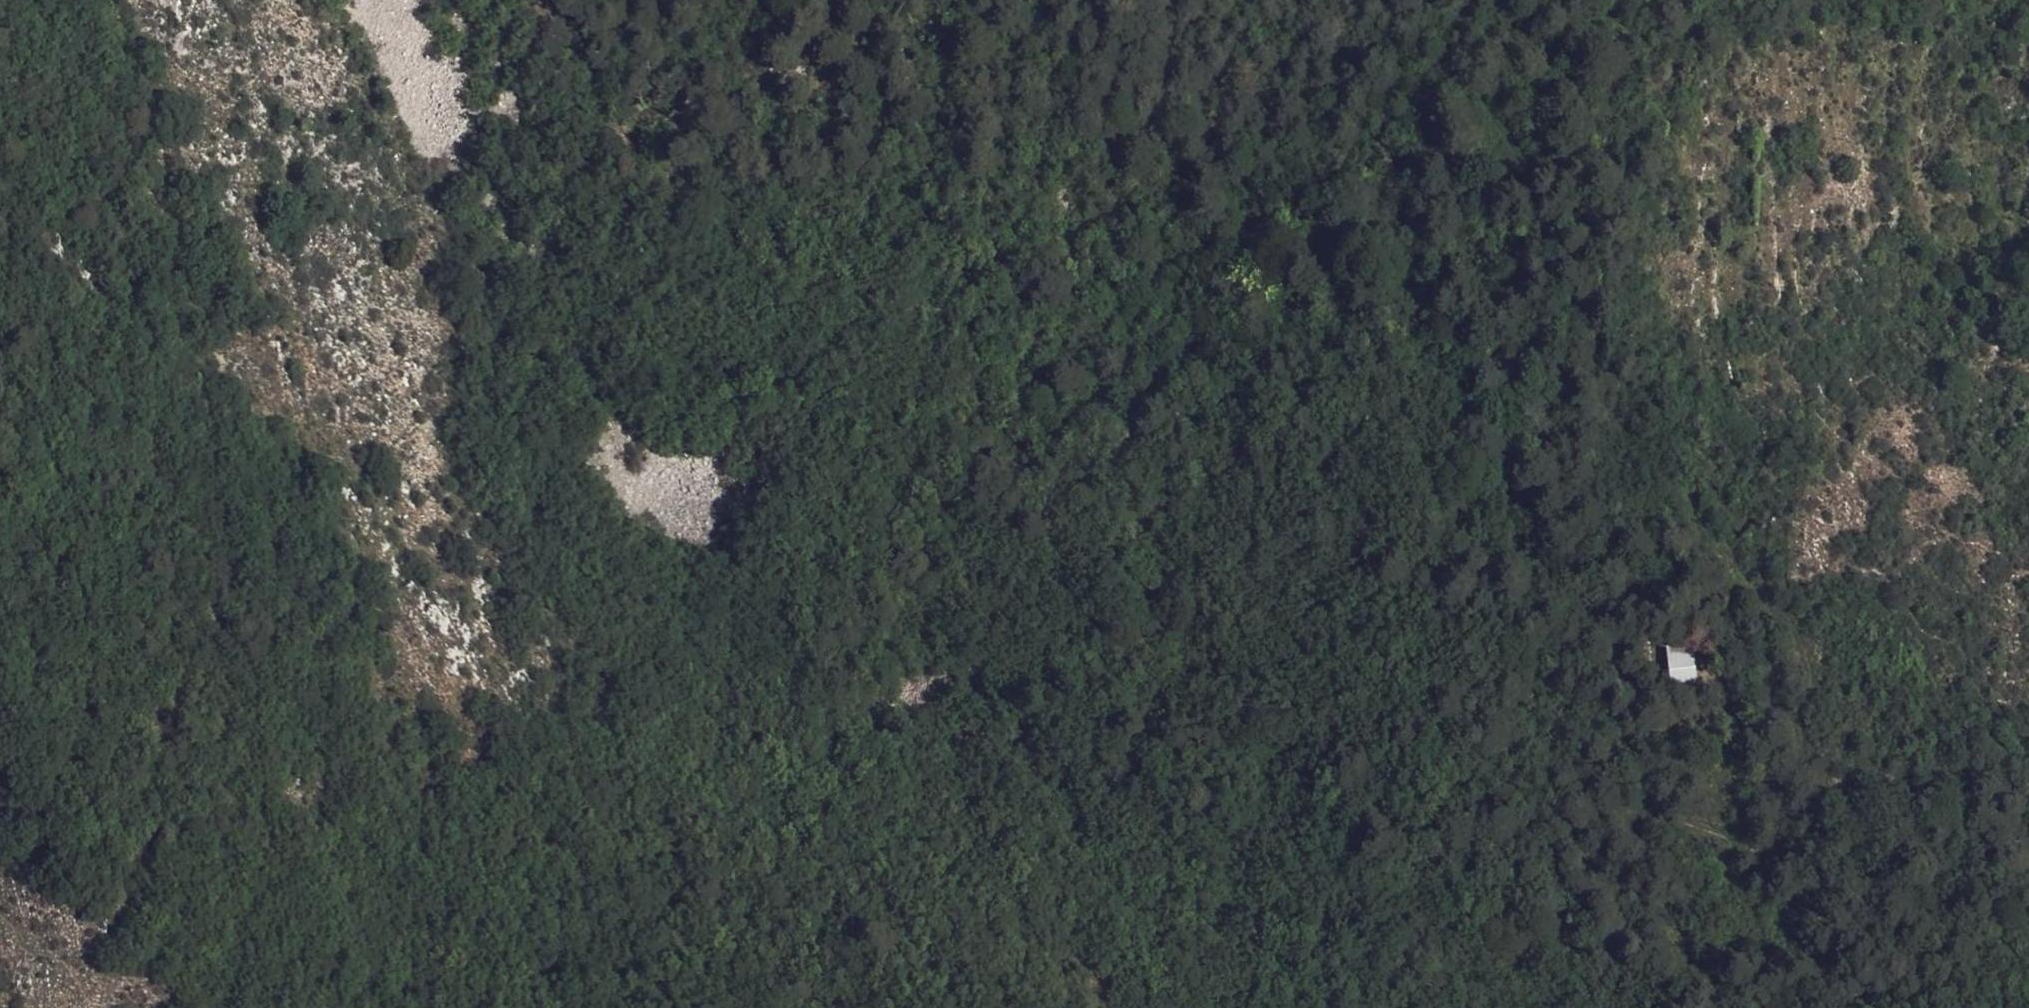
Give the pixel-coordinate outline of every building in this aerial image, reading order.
[(1672,647),(1666,674),(1692,679),(1697,650),(1672,647)]
